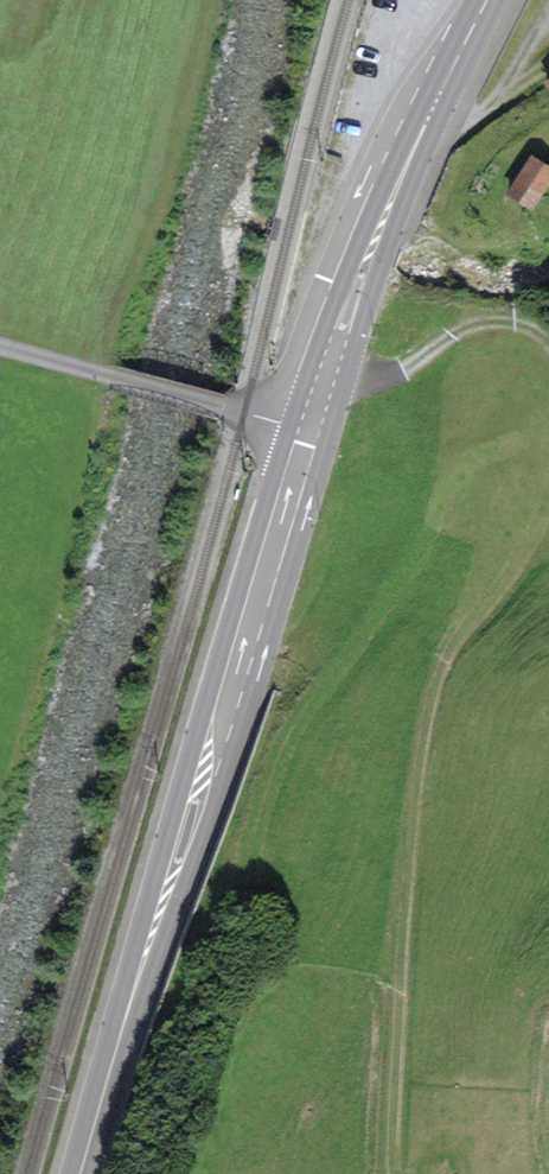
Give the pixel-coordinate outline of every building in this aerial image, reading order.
[(538,150),(516,188),(537,201),(548,180),(548,157),(538,150)]
